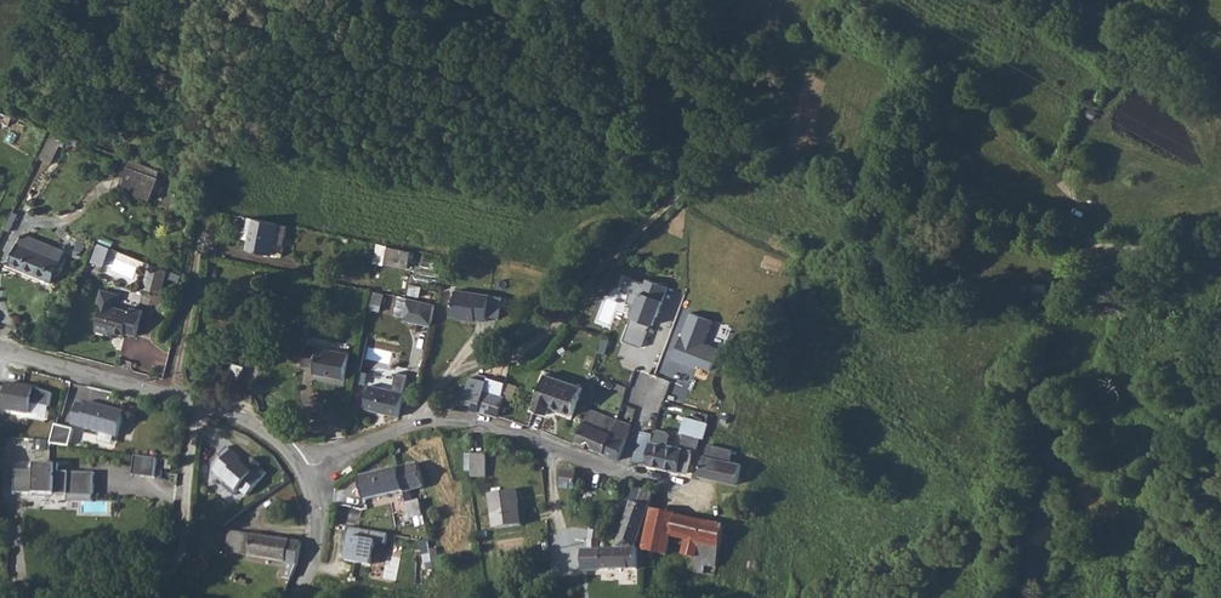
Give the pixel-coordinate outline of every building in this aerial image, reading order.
[(52,129),(43,159),(56,163),(65,133),(52,129)] [(122,181),(154,192),(162,170),(130,159),(122,181)] [(288,225),(250,218),(248,228),(252,229),(250,242),(248,250),(281,257),(288,225)] [(250,242),(252,229),(248,228),(243,227),(241,240),(250,242)] [(50,281),(63,249),(20,233),(8,264),(50,281)] [(100,241),(92,261),(105,266),(113,246),(100,241)] [(411,249),(387,245),(384,261),(408,265),(411,249)] [(162,297),(171,273),(154,267),(146,291),(162,297)] [(649,322),(651,323),(666,286),(644,278),(643,282),(625,276),(620,291),(628,293),(622,314),(630,317),(621,340),(641,345),(649,322)] [(505,296),(457,289),(455,304),(453,305),(452,315),(465,317),(465,318),(476,320),(476,318),(488,319),(489,315),(502,317),(505,296)] [(371,308),(382,309),(384,292),(373,291),(371,308)] [(130,312),(129,315),(114,311),(118,299),(114,298),(103,295),(99,294),(96,305),(101,307),(93,333),(108,337),(108,335),(122,339),(122,337),(134,340),(141,315),(130,312)] [(397,319),(426,325),(430,304),(401,298),(397,319)] [(253,310),(245,305),(235,320),(243,325),(253,310)] [(674,359),(712,371),(723,348),(708,342),(714,321),(692,311),(674,359)] [(335,347),(336,339),(325,337),(324,346),(335,347)] [(342,376),(347,353),(305,344),(302,361),(313,364),(312,369),(342,376)] [(624,375),(599,366),(592,386),(616,395),(624,375)] [(400,392),(404,377),(393,374),(389,390),(366,385),(361,408),(367,409),(395,416),(399,399),(400,392)] [(644,380),(629,374),(620,396),(636,402),(644,380)] [(574,416),(583,388),(545,376),(535,411),(550,416),(552,409),(574,416)] [(472,377),(471,377),(462,407),(497,417),(502,400),(482,394),(486,381),(472,377)] [(506,387),(486,381),(482,394),(502,400),(502,399),(506,387)] [(53,393),(7,382),(3,412),(49,420),(53,393)] [(523,389),(506,384),(506,387),(502,399),(519,404),(523,389)] [(89,406),(80,403),(73,425),(118,441),(126,419),(111,414),(112,411),(90,403),(89,406)] [(616,419),(589,408),(576,443),(603,453),(613,427),(616,419)] [(685,412),(684,417),(704,422),(705,417),(685,412)] [(639,432),(632,462),(646,466),(687,476),(688,473),(690,474),(692,467),(689,466),(692,454),(696,454),(704,422),(684,417),(680,433),(684,434),(680,450),(665,446),(668,435),(664,434),(655,431),(654,435),(639,432)] [(55,425),(53,443),(71,445),(73,427),(55,425)] [(613,427),(603,453),(602,455),(618,460),(619,457),(628,433),(613,427)] [(733,450),(724,448),(709,445),(707,455),(705,455),(700,476),(738,484),(742,463),(731,461),(733,450)] [(224,460),(215,471),(240,492),(242,490),(249,497),(270,472),(261,466),(263,464),(255,457),(250,462),(229,446),(220,455),(224,460)] [(158,459),(135,455),(133,478),(156,481),(158,459)] [(473,456),(471,479),(485,480),(488,458),(473,456)] [(176,462),(168,460),(166,469),(174,470),(176,462)] [(401,468),(362,476),(367,498),(405,490),(408,501),(411,519),(425,516),(421,498),(413,499),(410,489),(425,485),(421,464),(401,468)] [(16,471),(15,495),(69,497),(70,488),(79,489),(79,494),(95,494),(96,476),(61,474),(61,467),(66,467),(66,466),(37,465),(36,472),(16,471)] [(576,488),(577,472),(563,471),(561,487),(576,488)] [(631,550),(652,495),(634,487),(628,501),(630,502),(614,543),(611,549),(631,550)] [(70,488),(69,497),(94,498),(94,507),(95,507),(95,494),(79,494),(79,489),(70,488)] [(522,522),(516,488),(491,492),(496,526),(522,522)] [(722,529),(686,521),(689,506),(669,502),(663,529),(671,531),(669,539),(682,542),(679,555),(691,557),(687,574),(711,579),(722,529)] [(606,525),(608,512),(591,509),(588,525),(605,528),(606,525)] [(614,513),(608,512),(606,525),(612,526),(614,513)] [(344,534),(331,533),(328,554),(370,564),(374,540),(386,543),(387,534),(346,525),(344,534)] [(286,541),(246,534),(233,532),(228,531),(226,552),(236,554),(259,557),(257,573),(276,576),(278,560),(283,561),(286,541)] [(597,545),(598,533),(587,532),(586,544),(597,545)] [(300,543),(286,541),(283,561),(297,563),(300,543)] [(600,549),(584,549),(584,553),(584,570),(633,570),(634,550),(631,550),(611,549),(600,549)] [(436,550),(430,552),(433,562),(427,564),(429,569),(440,566),(436,550)] [(191,564),(196,571),(202,570),(216,560),(211,551),(191,564)] [(562,573),(552,573),(554,596),(557,596),(563,595),(562,577),(562,573)]
